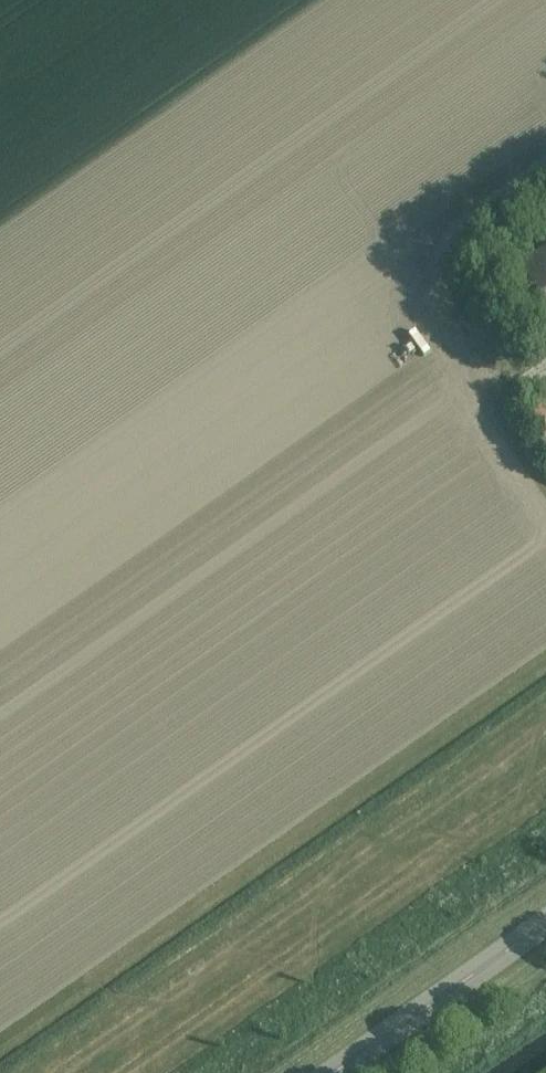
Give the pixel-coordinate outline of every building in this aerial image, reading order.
[(519,268),(545,303),(545,249),(519,268)]
